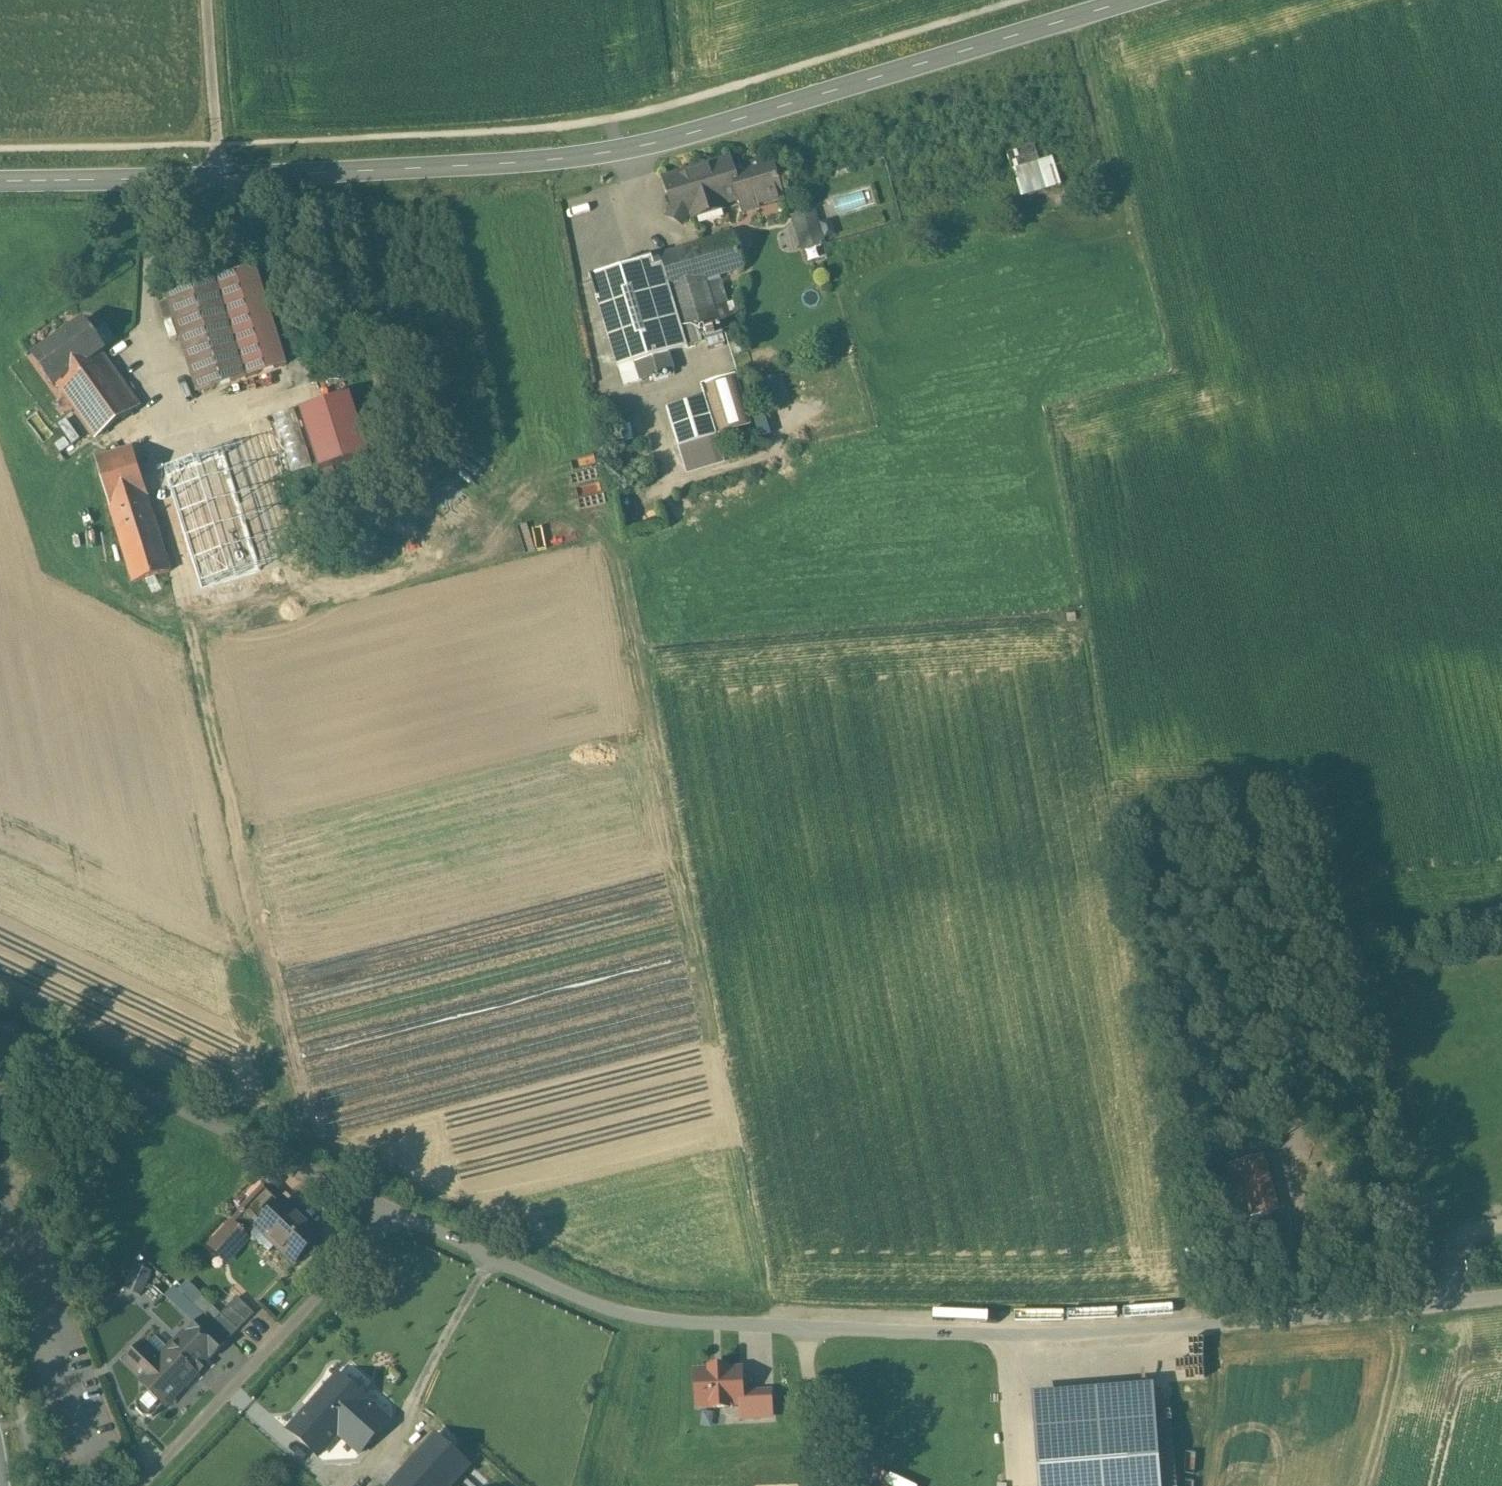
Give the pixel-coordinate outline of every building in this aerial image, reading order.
[(1043,142),(1015,151),(1031,195),(1070,181),(1061,153),(1049,158),(1043,142)] [(729,160),(664,179),(673,209),(675,208),(686,214),(686,216),(740,201),(743,213),(782,201),(770,161),(732,172),(729,160)] [(805,247),(832,243),(826,207),(799,211),(805,247)] [(712,241),(659,257),(687,349),(705,343),(723,338),(722,336),(714,308),(705,281),(743,269),(733,235),(713,242),(712,241)] [(651,259),(589,278),(596,300),(597,300),(618,369),(634,364),(668,354),(687,349),(659,257),(651,259)] [(256,269),(217,281),(247,378),(286,366),(256,269)] [(217,281),(167,296),(197,393),(247,378),(217,281)] [(727,304),(714,308),(722,336),(735,332),(727,304)] [(84,322),(32,359),(52,387),(100,353),(104,351),(84,322)] [(723,338),(705,343),(708,351),(725,346),(723,338)] [(100,353),(56,384),(95,439),(139,407),(100,353)] [(668,354),(634,364),(640,381),(673,371),(668,354)] [(750,426),(735,377),(705,386),(720,435),(750,426)] [(771,379),(754,384),(763,416),(780,411),(771,379)] [(350,396),(301,411),(320,471),(369,456),(350,396)] [(705,398),(666,410),(678,448),(716,437),(705,398)] [(133,450),(96,461),(133,584),(170,573),(133,450)] [(225,456),(168,473),(203,587),(260,570),(225,456)] [(255,553),(274,549),(270,530),(251,534),(255,553)] [(265,1187),(240,1212),(242,1214),(243,1212),(258,1227),(269,1217),(262,1211),(275,1197),(265,1187)] [(319,1237),(283,1202),(269,1217),(258,1227),(258,1229),(294,1263),(319,1237)] [(242,1214),(210,1247),(225,1263),(258,1229),(257,1228),(258,1227),(243,1212),(242,1214)] [(140,1261),(130,1286),(149,1293),(159,1268),(140,1261)] [(176,1306),(195,1327),(186,1337),(186,1338),(204,1355),(209,1360),(238,1328),(222,1313),(186,1275),(153,1305),(165,1317),(176,1306)] [(237,1298),(222,1313),(238,1328),(253,1313),(237,1298)] [(185,1336),(170,1352),(190,1371),(204,1355),(186,1338),(186,1337),(185,1336)] [(143,1346),(126,1363),(143,1380),(158,1364),(152,1358),(151,1354),(143,1346)] [(143,1380),(140,1382),(150,1392),(164,1406),(194,1375),(190,1371),(170,1352),(158,1364),(143,1380)] [(743,1367),(693,1369),(695,1410),(739,1408),(745,1408),(744,1391),(743,1367)] [(385,1420),(337,1377),(290,1431),(317,1455),(337,1433),(358,1451),(385,1420)] [(1033,1393),(1040,1485),(1162,1485),(1154,1384),(1033,1393)] [(745,1408),(739,1408),(740,1423),(775,1421),(773,1389),(744,1391),(745,1408)] [(150,1392),(147,1396),(143,1396),(136,1402),(136,1412),(143,1418),(152,1418),(164,1406),(150,1392)] [(391,1485),(452,1485),(470,1466),(435,1436),(391,1485)]
